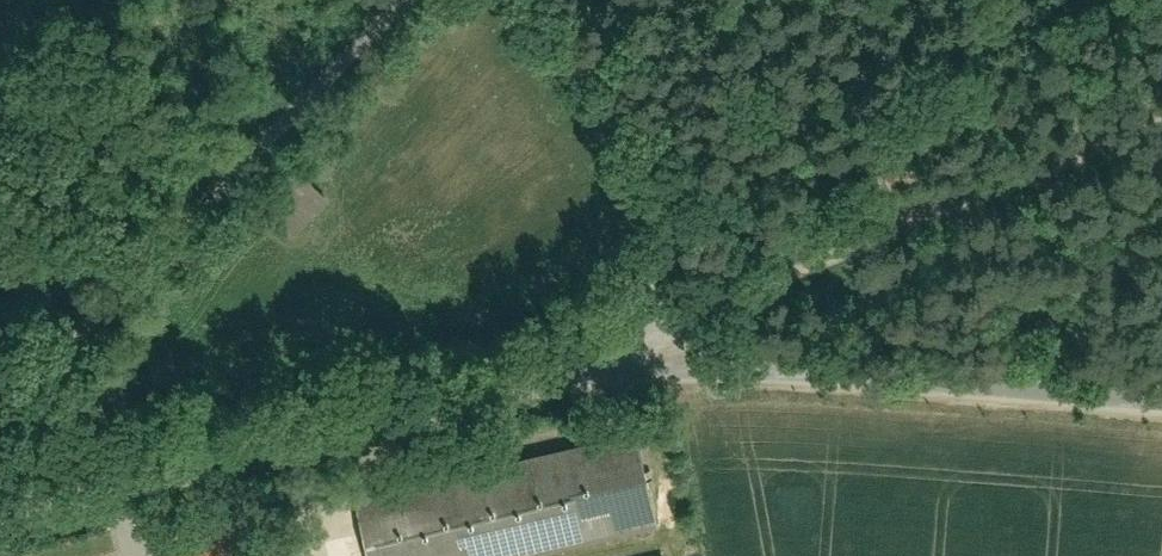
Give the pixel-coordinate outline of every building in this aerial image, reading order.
[(371,555),(549,555),(664,531),(643,436),(359,498),(371,555)]
